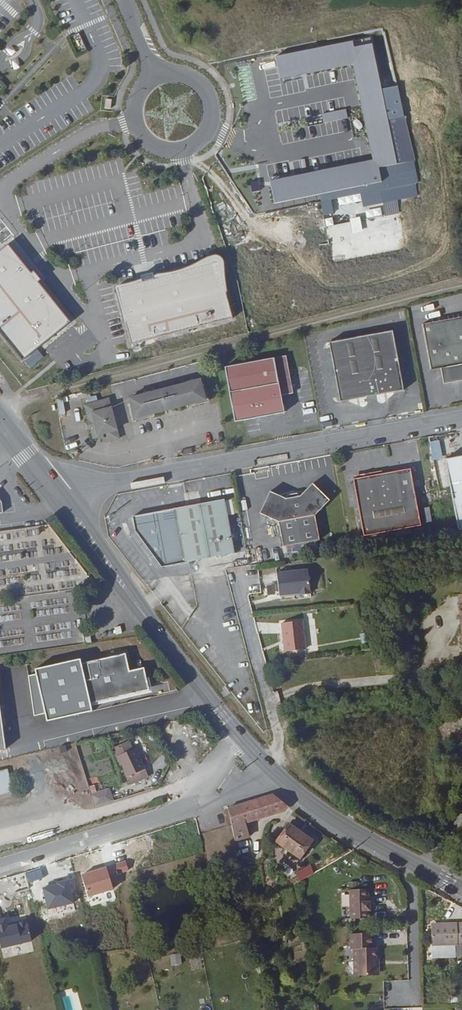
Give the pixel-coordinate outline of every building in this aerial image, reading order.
[(371,37),(355,40),(356,46),(372,43),(371,37)] [(354,41),(277,56),(281,79),(354,64),(374,160),(272,181),(275,203),(383,181),(381,168),(416,160),(405,117),(390,119),(374,44),(355,47),(354,41)] [(347,110),(322,112),(323,122),(348,120),(347,110)] [(253,192),(260,190),(259,181),(252,182),(253,192)] [(9,244),(0,251),(0,332),(23,360),(71,322),(39,283),(42,281),(35,272),(32,274),(9,244)] [(143,280),(116,286),(131,344),(233,318),(225,275),(225,266),(224,260),(222,257),(219,256),(216,255),(212,256),(208,258),(204,260),(190,267),(165,274),(159,274),(155,277),(154,272),(142,276),(143,280)] [(461,363),(461,326),(460,317),(445,320),(446,327),(431,330),(432,335),(426,336),(424,324),(416,326),(425,371),(434,369),(437,385),(461,380),(461,376),(460,363),(461,363)] [(445,320),(424,324),(426,336),(432,335),(431,330),(446,327),(445,320)] [(339,404),(400,392),(389,334),(327,346),(339,404)] [(280,399),(292,397),(285,360),(225,371),(234,424),(283,415),(282,411),(280,399)] [(148,418),(152,417),(167,413),(171,412),(183,408),(185,408),(189,407),(196,405),(203,403),(198,383),(190,385),(183,386),(179,388),(178,388),(165,391),(161,392),(146,396),(142,397),(128,401),(134,421),(148,418)] [(93,391),(79,395),(80,401),(95,397),(93,391)] [(282,411),(294,409),(292,397),(280,399),(282,411)] [(107,444),(118,441),(108,402),(86,408),(90,423),(92,432),(94,441),(98,440),(99,442),(102,441),(103,443),(107,444)] [(306,427),(318,424),(317,419),(304,421),(306,427)] [(443,459),(456,529),(461,527),(461,456),(443,459)] [(362,537),(419,526),(408,469),(351,480),(362,537)] [(314,516),(328,502),(312,486),(299,498),(297,496),(287,497),(285,501),(269,494),(259,515),(278,524),(283,548),(319,541),(314,516)] [(163,569),(234,555),(223,502),(135,520),(137,532),(163,569)] [(418,510),(421,524),(431,522),(428,508),(418,510)] [(300,595),(310,593),(307,569),(277,573),(279,595),(294,594),(294,592),(299,592),(299,593),(300,595)] [(283,652),(303,650),(299,621),(279,624),(283,652)] [(38,676),(30,677),(36,718),(46,715),(48,723),(94,713),(92,705),(151,692),(145,669),(131,673),(127,655),(83,665),(82,660),(37,671),(38,676)] [(152,694),(170,689),(168,680),(150,685),(152,694)] [(135,750),(131,743),(117,749),(133,785),(151,776),(138,748),(135,750)] [(72,761),(79,759),(76,748),(69,750),(72,761)] [(18,794),(13,770),(0,773),(0,798),(18,794)] [(93,795),(97,809),(116,803),(112,789),(93,795)] [(289,811),(292,807),(285,801),(276,794),(234,807),(240,842),(253,839),(250,821),(289,811)] [(308,862),(319,844),(293,827),(281,846),(308,862)] [(125,861),(114,865),(116,870),(121,868),(122,873),(128,871),(125,861)] [(28,882),(43,877),(40,867),(25,872),(28,882)] [(82,875),(88,896),(112,889),(105,867),(82,875)] [(300,883),(318,873),(317,870),(305,877),(303,874),(298,877),(300,883)] [(47,908),(74,902),(68,880),(57,883),(57,884),(42,888),(47,908)] [(376,903),(374,903),(374,891),(356,891),(357,920),(375,919),(375,912),(376,912),(376,903)] [(0,948),(31,941),(27,922),(24,921),(18,922),(16,925),(11,926),(10,924),(7,925),(5,918),(0,919),(0,947),(0,948)] [(461,947),(461,925),(451,926),(451,929),(439,930),(439,947),(461,947)] [(382,949),(379,949),(379,935),(357,935),(357,950),(359,950),(360,977),(382,977),(384,974),(384,967),(381,967),(381,961),(382,949)] [(259,949),(262,962),(269,962),(267,951),(266,951),(265,948),(259,949)] [(181,954),(171,954),(171,965),(182,965),(181,954)]
